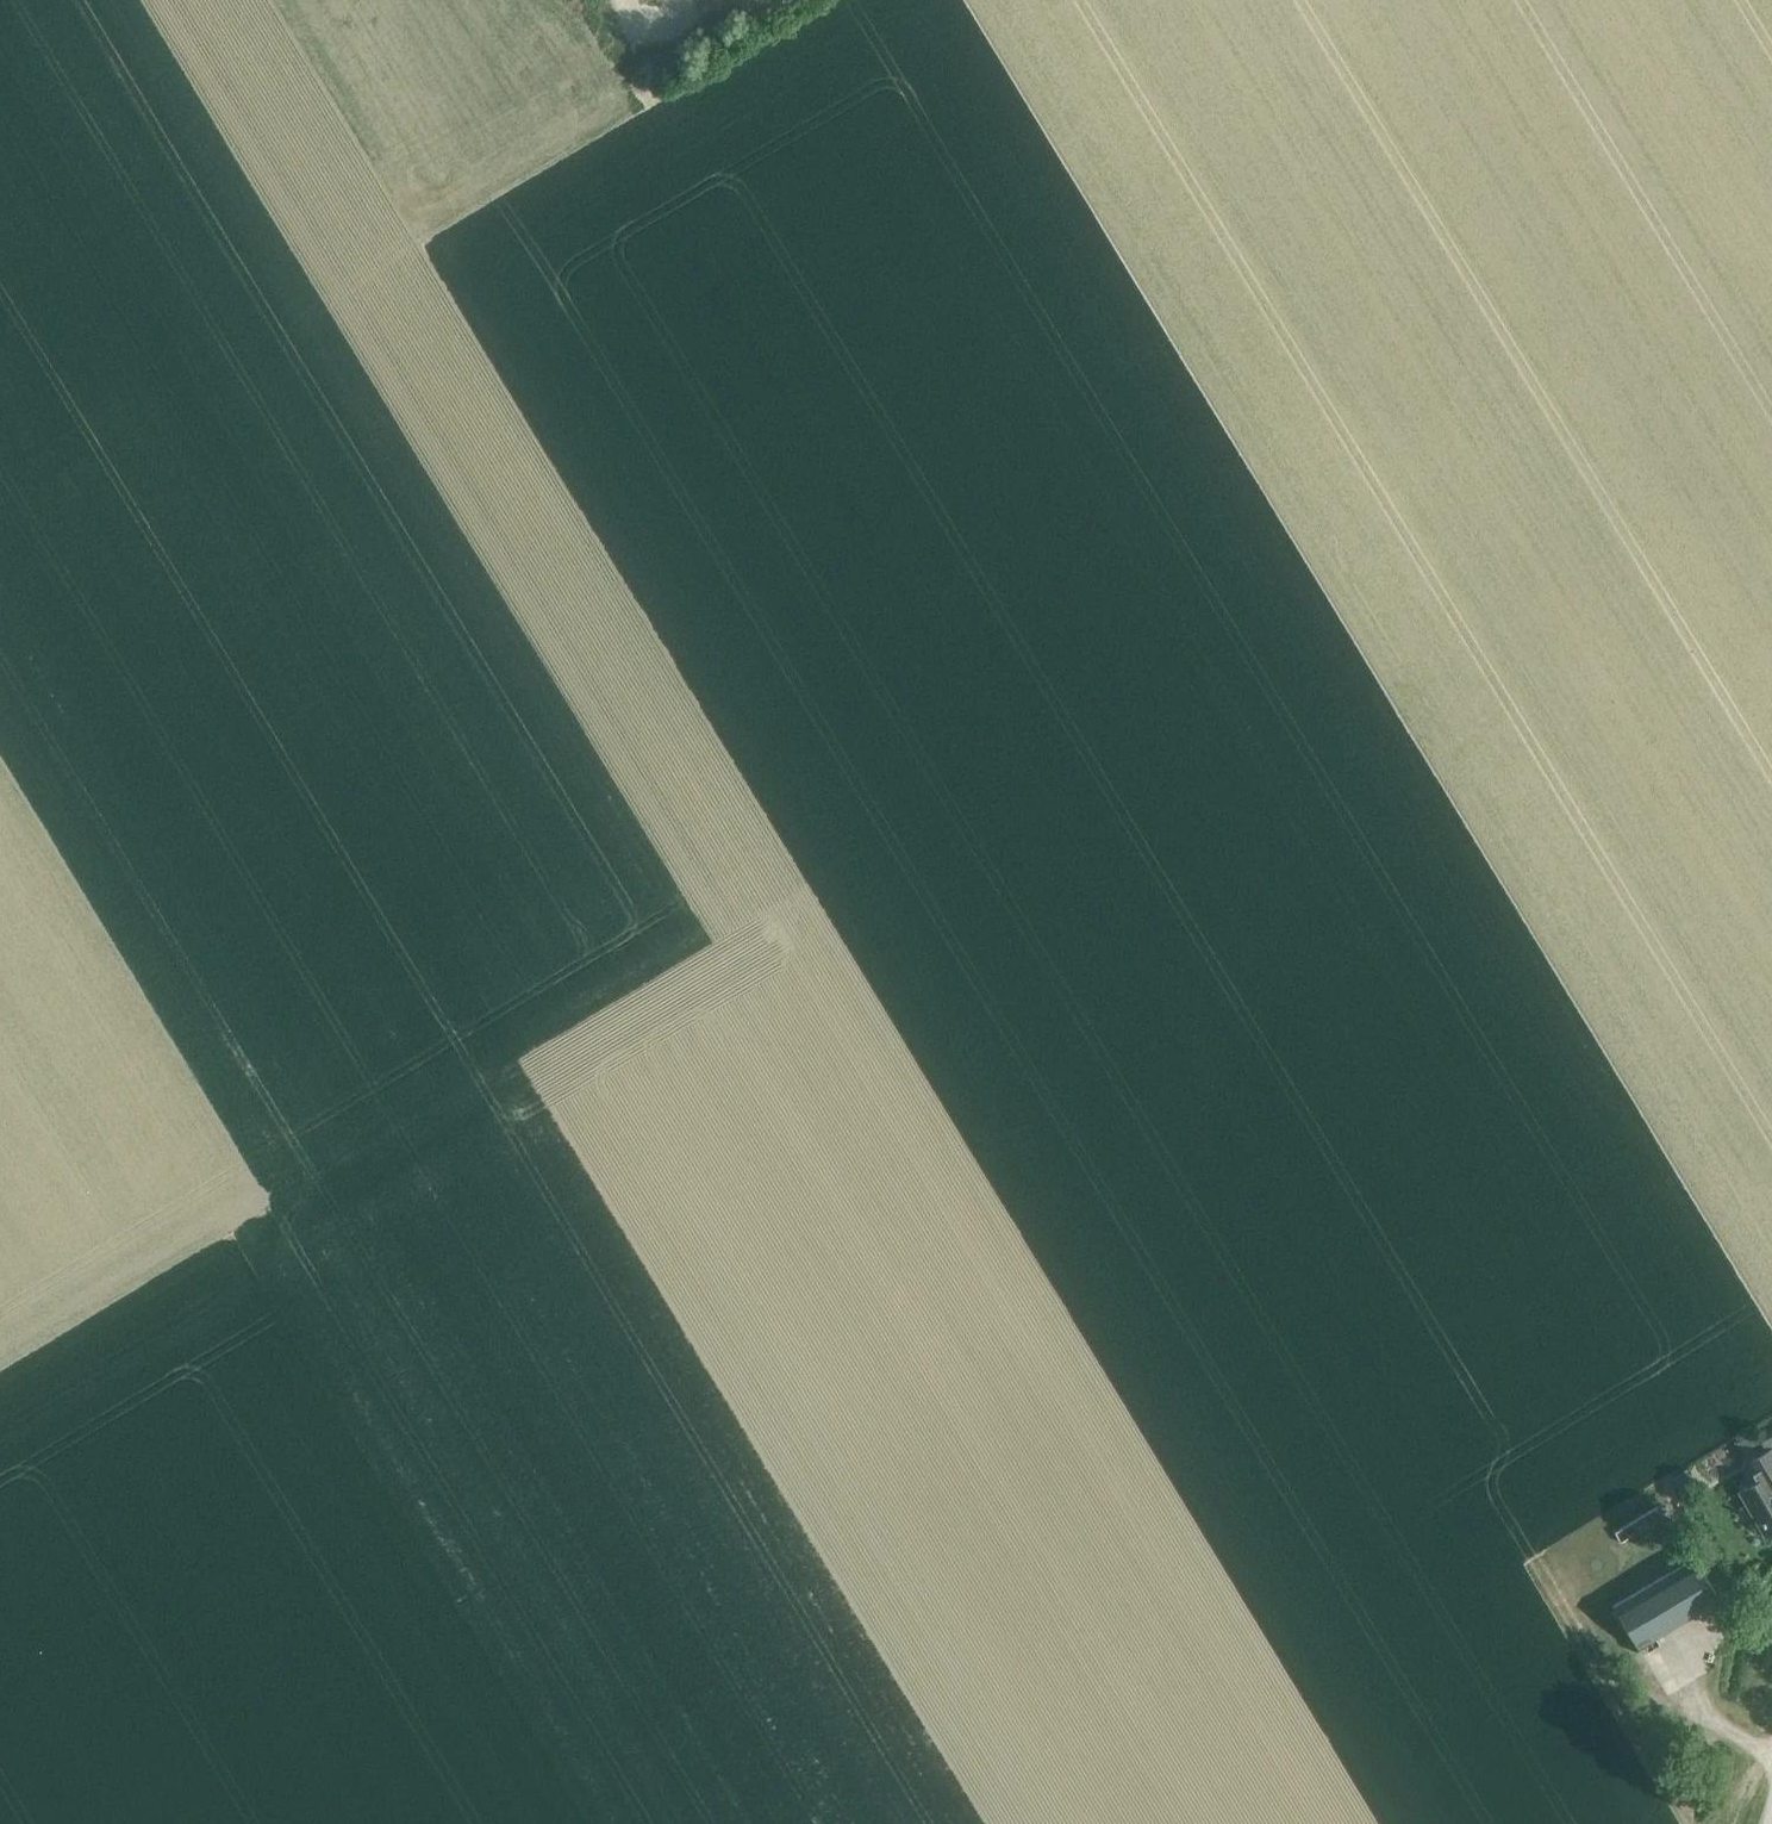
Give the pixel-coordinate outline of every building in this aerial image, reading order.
[(1742,1491),(1767,1531),(1771,1528),(1771,1450),(1748,1465),(1755,1476),(1758,1481),(1742,1491)] [(1686,1469),(1674,1477),(1681,1487),(1693,1480),(1686,1469)] [(1637,1648),(1719,1600),(1695,1559),(1613,1607),(1637,1648)]
